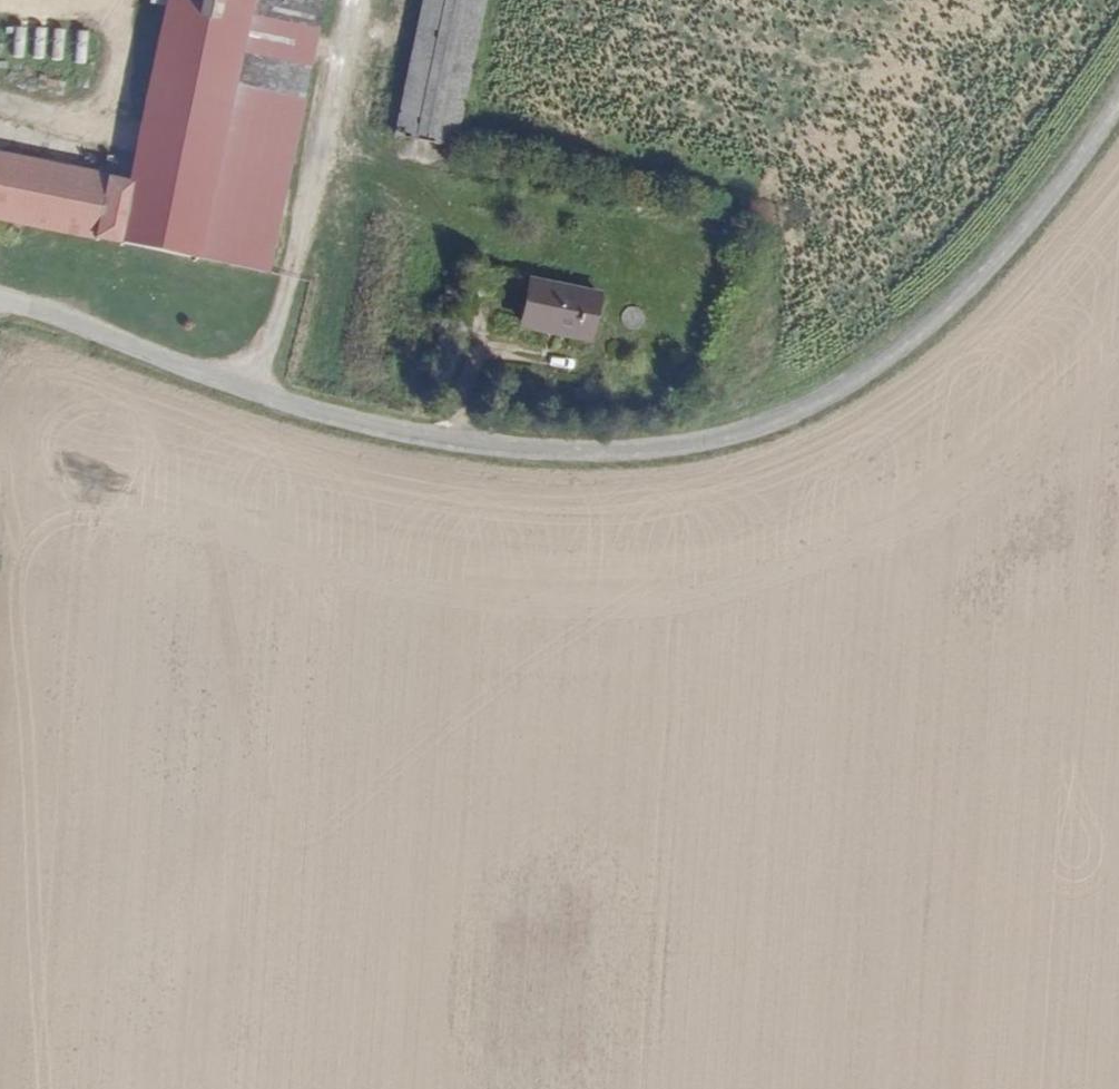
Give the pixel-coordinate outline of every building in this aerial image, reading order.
[(320,0),(167,0),(130,182),(117,245),(265,274),(320,0)] [(395,128),(452,140),(483,0),(424,0),(395,128)] [(17,58),(29,57),(27,28),(15,29),(17,58)] [(130,182),(0,155),(0,220),(117,245),(130,182)] [(595,287),(585,330),(621,338),(619,349),(649,354),(660,300),(595,287)]
